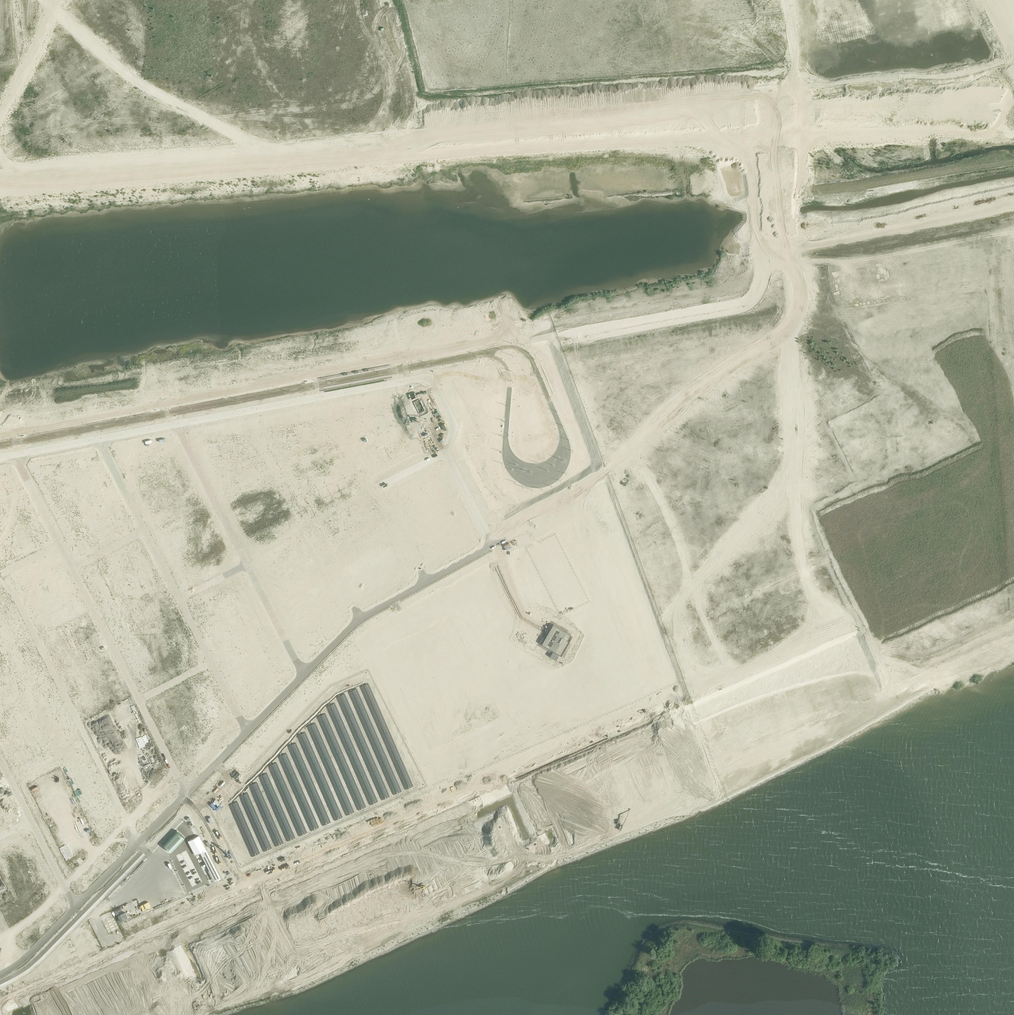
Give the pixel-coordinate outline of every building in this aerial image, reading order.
[(133,442),(128,443),(132,452),(137,451),(133,442)] [(138,442),(133,442),(137,451),(142,450),(138,442)] [(128,443),(122,444),(127,453),(132,452),(128,443)] [(122,444),(117,445),(121,454),(127,453),(122,444)] [(117,445),(112,446),(116,455),(121,454),(117,445)] [(88,451),(83,452),(87,460),(92,459),(88,451)] [(83,452),(77,453),(82,461),(87,460),(83,452)] [(548,452),(538,458),(539,461),(550,456),(548,452)] [(77,453),(72,454),(76,462),(82,461),(77,453)] [(72,454),(67,455),(71,463),(76,462),(72,454)] [(53,457),(34,461),(39,472),(70,467),(70,466),(69,467),(69,464),(71,464),(71,463),(67,455),(59,456),(59,458),(54,459),(53,457)] [(130,459),(120,464),(122,469),(132,464),(130,459)] [(132,464),(122,469),(125,473),(135,468),(132,464)] [(96,466),(87,471),(89,475),(98,471),(96,466)] [(135,468),(125,473),(127,478),(137,473),(135,468)] [(87,471),(83,473),(87,482),(92,480),(89,475),(87,471)] [(98,471),(89,475),(92,480),(100,475),(98,471)] [(137,473),(127,478),(129,483),(139,477),(137,473)] [(54,477),(44,482),(47,487),(57,482),(54,477)] [(139,477),(129,483),(132,487),(142,482),(139,477)] [(103,481),(93,486),(96,491),(106,486),(103,481)] [(57,482),(47,487),(49,491),(59,486),(57,482)] [(149,485),(138,490),(141,495),(152,489),(149,485)] [(59,486),(49,491),(51,496),(61,491),(59,486)] [(106,486),(96,491),(98,496),(108,491),(106,486)] [(21,488),(6,496),(7,500),(8,500),(9,503),(10,503),(11,506),(12,509),(13,512),(14,512),(15,515),(16,518),(17,518),(18,521),(19,524),(20,524),(21,527),(21,526),(23,530),(23,529),(24,533),(25,533),(40,525),(38,522),(39,522),(37,519),(35,516),(36,516),(34,513),(32,510),(33,510),(31,507),(29,504),(30,504),(28,501),(26,498),(27,498),(25,495),(23,492),(24,492),(21,488)] [(152,489),(141,495),(144,500),(154,495),(152,489)] [(61,491),(51,496),(54,501),(63,496),(61,491)] [(108,491),(98,496),(100,500),(110,495),(108,491)] [(110,495),(100,500),(102,505),(113,500),(110,495)] [(154,495),(144,500),(146,505),(157,500),(154,495)] [(63,496),(54,501),(56,505),(66,500),(63,496)] [(113,500),(102,505),(105,509),(115,504),(113,500)] [(157,500),(146,505),(149,510),(160,505),(157,500)] [(72,503),(63,508),(65,512),(74,508),(72,503)] [(115,504),(105,509),(107,514),(117,509),(115,504)] [(160,505),(149,510),(151,515),(162,510),(160,505)] [(63,508),(59,510),(63,519),(68,517),(65,512),(63,508)] [(74,508),(65,512),(68,517),(76,513),(74,508)] [(162,510),(151,515),(154,521),(165,515),(162,510)] [(120,514),(107,520),(116,538),(129,531),(120,514)] [(77,522),(67,527),(69,532),(79,527),(77,522)] [(162,526),(153,530),(156,535),(164,530),(162,526)] [(79,527),(69,532),(72,536),(82,531),(79,527)] [(164,530),(156,535),(158,539),(167,535),(164,530)] [(0,551),(0,563),(0,564),(24,552),(25,554),(49,542),(43,531),(20,543),(19,541),(0,551)] [(82,531),(72,536),(74,541),(84,536),(82,531)] [(107,531),(103,534),(107,542),(112,540),(107,531)] [(103,534),(99,536),(103,544),(107,542),(103,534)] [(167,535),(158,539),(160,544),(169,539),(167,535)] [(99,536),(94,538),(99,546),(103,544),(99,536)] [(94,538),(90,540),(94,549),(99,546),(94,538)] [(169,539),(160,544),(162,548),(171,543),(169,539)] [(90,540),(86,542),(90,551),(94,549),(90,540)] [(86,542),(82,544),(86,553),(90,551),(86,542)] [(171,543),(162,548),(164,552),(173,548),(171,543)] [(82,544),(77,547),(81,555),(86,553),(82,544)] [(136,546),(126,551),(138,575),(137,575),(137,576),(136,576),(135,577),(135,578),(135,579),(135,580),(132,581),(132,583),(136,583),(136,585),(139,585),(138,582),(139,582),(141,586),(153,580),(136,546)] [(188,548),(178,553),(180,558),(190,553),(188,548)] [(190,553),(180,558),(182,562),(192,557),(190,553)] [(117,556),(113,558),(117,566),(121,564),(117,556)] [(192,557),(182,562),(185,567),(194,562),(192,557)] [(106,562),(102,564),(106,572),(110,570),(106,562)] [(194,562),(185,567),(187,571),(197,566),(194,562)] [(97,566),(89,570),(91,574),(99,570),(97,566)] [(200,570),(196,572),(200,581),(204,578),(200,570)] [(196,572),(191,574),(196,583),(200,581),(196,572)] [(191,574),(187,576),(192,585),(196,583),(191,574)] [(187,576),(183,579),(187,587),(192,585),(187,576)] [(103,578),(95,582),(97,586),(105,582),(103,578)] [(183,579),(179,581),(183,589),(187,587),(183,579)] [(117,584),(100,593),(112,615),(115,613),(121,624),(137,616),(124,591),(121,593),(117,584)] [(155,586),(146,591),(148,595),(158,590),(155,586)] [(158,590),(148,595),(150,600),(160,595),(158,590)] [(160,595),(150,600),(152,604),(162,599),(160,595)] [(162,599),(152,604),(154,608),(164,603),(162,599)] [(154,608),(117,626),(133,657),(142,652),(180,633),(165,602),(164,603),(154,608)] [(553,625),(542,644),(562,655),(573,636),(553,625)] [(182,638),(174,642),(176,647),(185,642),(182,638)] [(185,642),(176,647),(178,651),(187,646),(185,642)] [(187,646),(178,651),(180,655),(189,651),(187,646)] [(189,651),(180,655),(182,659),(186,658),(191,655),(189,651)] [(145,658),(142,652),(133,657),(136,662),(145,658)] [(191,655),(186,658),(191,666),(196,664),(191,655)] [(145,658),(136,662),(139,668),(138,668),(147,664),(147,663),(145,658)] [(182,659),(179,661),(183,670),(191,666),(186,658),(182,659)] [(230,660),(221,664),(224,668),(232,664),(230,660)] [(179,661),(175,663),(179,672),(183,670),(179,661)] [(175,663),(170,666),(175,674),(179,672),(175,663)] [(147,664),(138,668),(141,673),(150,669),(147,664)] [(232,664),(224,668),(226,672),(235,668),(232,664)] [(170,666),(166,668),(170,677),(175,674),(170,666)] [(166,668),(161,670),(166,679),(170,677),(166,668)] [(235,668),(226,672),(228,677),(237,672),(235,668)] [(150,669),(141,673),(143,678),(152,673),(150,669)] [(237,672),(228,677),(230,681),(239,676),(237,672)] [(152,673),(143,678),(146,683),(155,678),(152,673)] [(202,676),(193,681),(195,686),(204,681),(202,676)] [(239,676),(230,681),(232,685),(241,681),(239,676)] [(266,676),(261,678),(262,680),(266,688),(270,684),(266,676)] [(155,678),(146,683),(148,688),(157,683),(155,678)] [(262,680),(258,682),(258,683),(263,692),(266,688),(262,680)] [(204,681),(195,686),(198,690),(207,685),(204,681)] [(241,681),(232,685),(234,689),(243,685),(241,681)] [(258,683),(254,685),(255,687),(259,695),(263,692),(258,683)] [(186,684),(182,687),(186,695),(191,693),(186,684)] [(207,685),(198,690),(200,694),(209,690),(207,685)] [(243,685),(234,689),(237,696),(246,691),(243,685)] [(182,687),(178,689),(182,697),(186,695),(182,687)] [(255,687),(250,689),(251,690),(255,699),(259,695),(255,687)] [(178,689),(173,691),(178,700),(182,697),(178,689)] [(209,690),(200,694),(202,699),(211,694),(209,690)] [(251,690),(247,692),(248,694),(252,702),(255,699),(251,690)] [(173,691),(169,693),(173,702),(178,700),(173,691)] [(169,693),(165,695),(167,700),(169,704),(173,702),(169,693)] [(204,703),(201,704),(201,705),(211,700),(211,699),(213,698),(211,694),(202,699),(204,703)] [(248,694),(243,696),(244,698),(248,706),(252,702),(248,694)] [(165,695),(155,700),(157,705),(167,700),(165,695)] [(244,698),(240,700),(245,710),(248,706),(244,698)] [(167,700),(157,705),(160,712),(171,707),(169,704),(167,700)] [(211,700),(201,705),(203,709),(214,704),(211,700)] [(214,704),(203,709),(206,714),(216,709),(214,704)] [(171,707),(160,712),(163,716),(173,711),(171,707)] [(216,709),(206,714),(208,719),(219,713),(216,709)] [(173,711),(163,716),(165,721),(175,716),(173,711)] [(175,716),(165,721),(167,725),(178,720),(175,716)] [(223,719),(219,721),(219,723),(224,731),(228,727),(223,719)] [(178,720),(167,725),(170,730),(180,725),(178,720)] [(219,723),(215,725),(216,726),(220,735),(224,731),(219,723)] [(180,725),(170,730),(172,734),(182,729),(180,725)] [(216,726),(211,729),(212,730),(217,739),(220,735),(216,726)] [(50,732),(49,732),(50,732),(52,736),(60,732),(58,728),(56,729),(54,730),(52,731),(50,732)] [(212,730),(208,732),(209,734),(213,742),(217,739),(212,730)] [(60,732),(52,736),(54,740),(62,736),(60,732)] [(209,734),(204,736),(210,746),(213,742),(209,734)] [(62,736),(54,740),(55,744),(64,740),(62,736)] [(204,736),(201,738),(202,741),(206,749),(210,746),(204,736)] [(64,740),(55,744),(57,748),(66,744),(64,740)] [(66,744),(57,748),(59,752),(68,748),(66,744)] [(50,746),(46,749),(50,757),(54,755),(50,746)] [(46,749),(42,750),(46,759),(50,757),(46,749)] [(42,750),(38,752),(43,761),(46,759),(42,750)] [(34,754),(35,755),(36,758),(37,760),(38,763),(43,761),(38,752),(34,754)]
